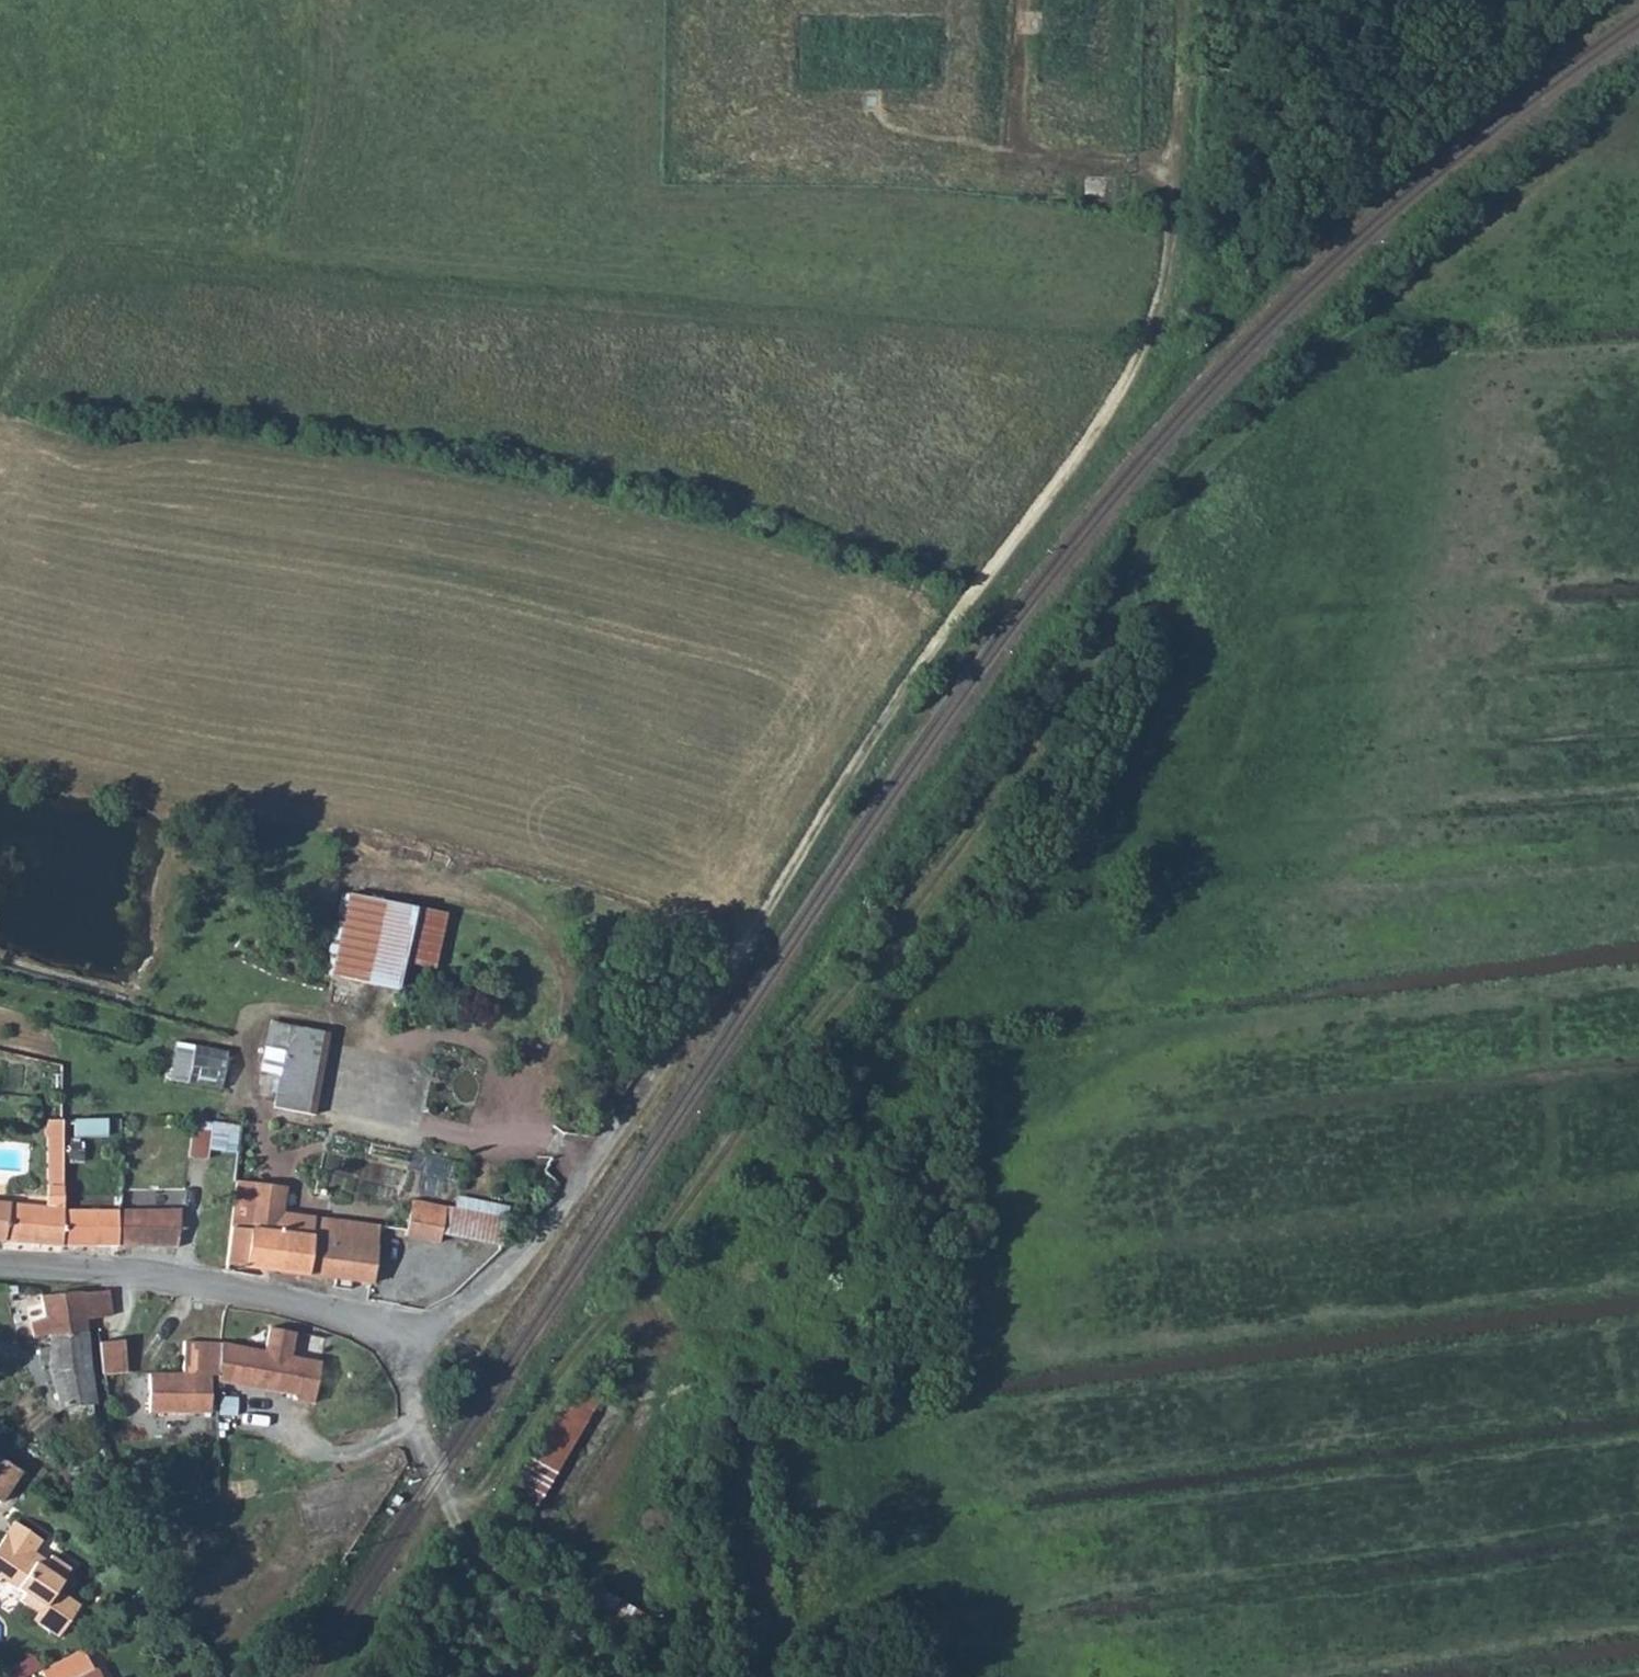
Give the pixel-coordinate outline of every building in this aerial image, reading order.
[(324,899),(309,979),(448,1006),(462,928),(324,899)] [(260,1073),(273,1074),(270,1108),(312,1112),(321,1027),(265,1022),(260,1073)] [(219,1088),(223,1048),(172,1043),(168,1083),(219,1088)] [(104,1120),(72,1120),(72,1137),(104,1137),(104,1120)] [(65,1258),(66,1223),(58,1131),(44,1132),(52,1221),(5,1215),(4,1253),(65,1258)] [(205,1140),(188,1139),(187,1168),(204,1168),(205,1140)] [(257,1283),(259,1278),(370,1289),(377,1230),(276,1223),(278,1195),(232,1192),(225,1280),(257,1283)] [(442,1210),(407,1205),(403,1242),(437,1246),(439,1236),(442,1210)] [(439,1236),(483,1242),(489,1215),(442,1210),(439,1236)] [(503,1217),(489,1215),(483,1242),(500,1244),(503,1217)] [(66,1223),(65,1258),(97,1258),(96,1226),(66,1223)] [(119,1230),(121,1258),(175,1260),(176,1224),(121,1226),(119,1230)] [(96,1226),(97,1258),(121,1258),(119,1230),(121,1226),(96,1226)] [(47,1350),(49,1358),(87,1354),(84,1335),(113,1331),(109,1305),(101,1304),(42,1310),(46,1335),(32,1337),(34,1350),(47,1350)] [(292,1403),(292,1409),(317,1413),(314,1411),(319,1373),(290,1368),(293,1343),(265,1338),(262,1362),(212,1353),(182,1356),(184,1385),(148,1387),(148,1424),(208,1426),(210,1389),(218,1390),(217,1395),(292,1403)] [(123,1350),(98,1353),(101,1384),(126,1381),(123,1350)] [(49,1358),(57,1421),(65,1420),(93,1415),(87,1354),(49,1358)] [(515,1528),(581,1408),(555,1394),(489,1513),(515,1528)] [(2,1503),(21,1470),(0,1458),(0,1502),(2,1503)] [(22,1568),(27,1561),(34,1549),(8,1532),(0,1544),(0,1590),(19,1603),(14,1610),(33,1622),(27,1630),(52,1648),(75,1615),(51,1599),(64,1579),(45,1566),(41,1571),(36,1578),(22,1568)] [(22,1568),(36,1578),(41,1571),(27,1561),(22,1568)] [(639,1635),(648,1615),(602,1595),(593,1615),(639,1635)] [(82,1650),(41,1670),(44,1676),(97,1676),(82,1650)]
